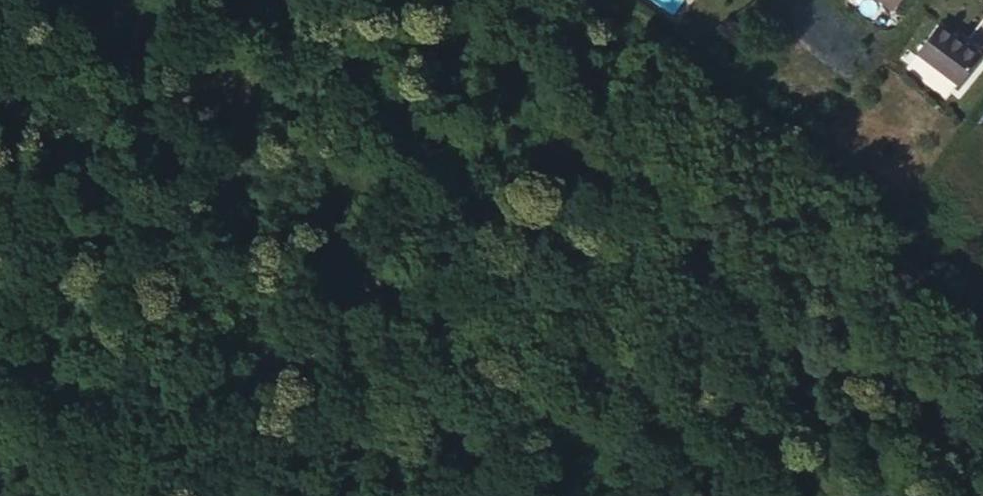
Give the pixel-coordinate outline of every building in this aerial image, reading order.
[(937,20),(910,0),(883,0),(864,24),(908,57),(937,20)] [(958,27),(935,59),(975,87),(982,76),(982,44),(958,27)]
